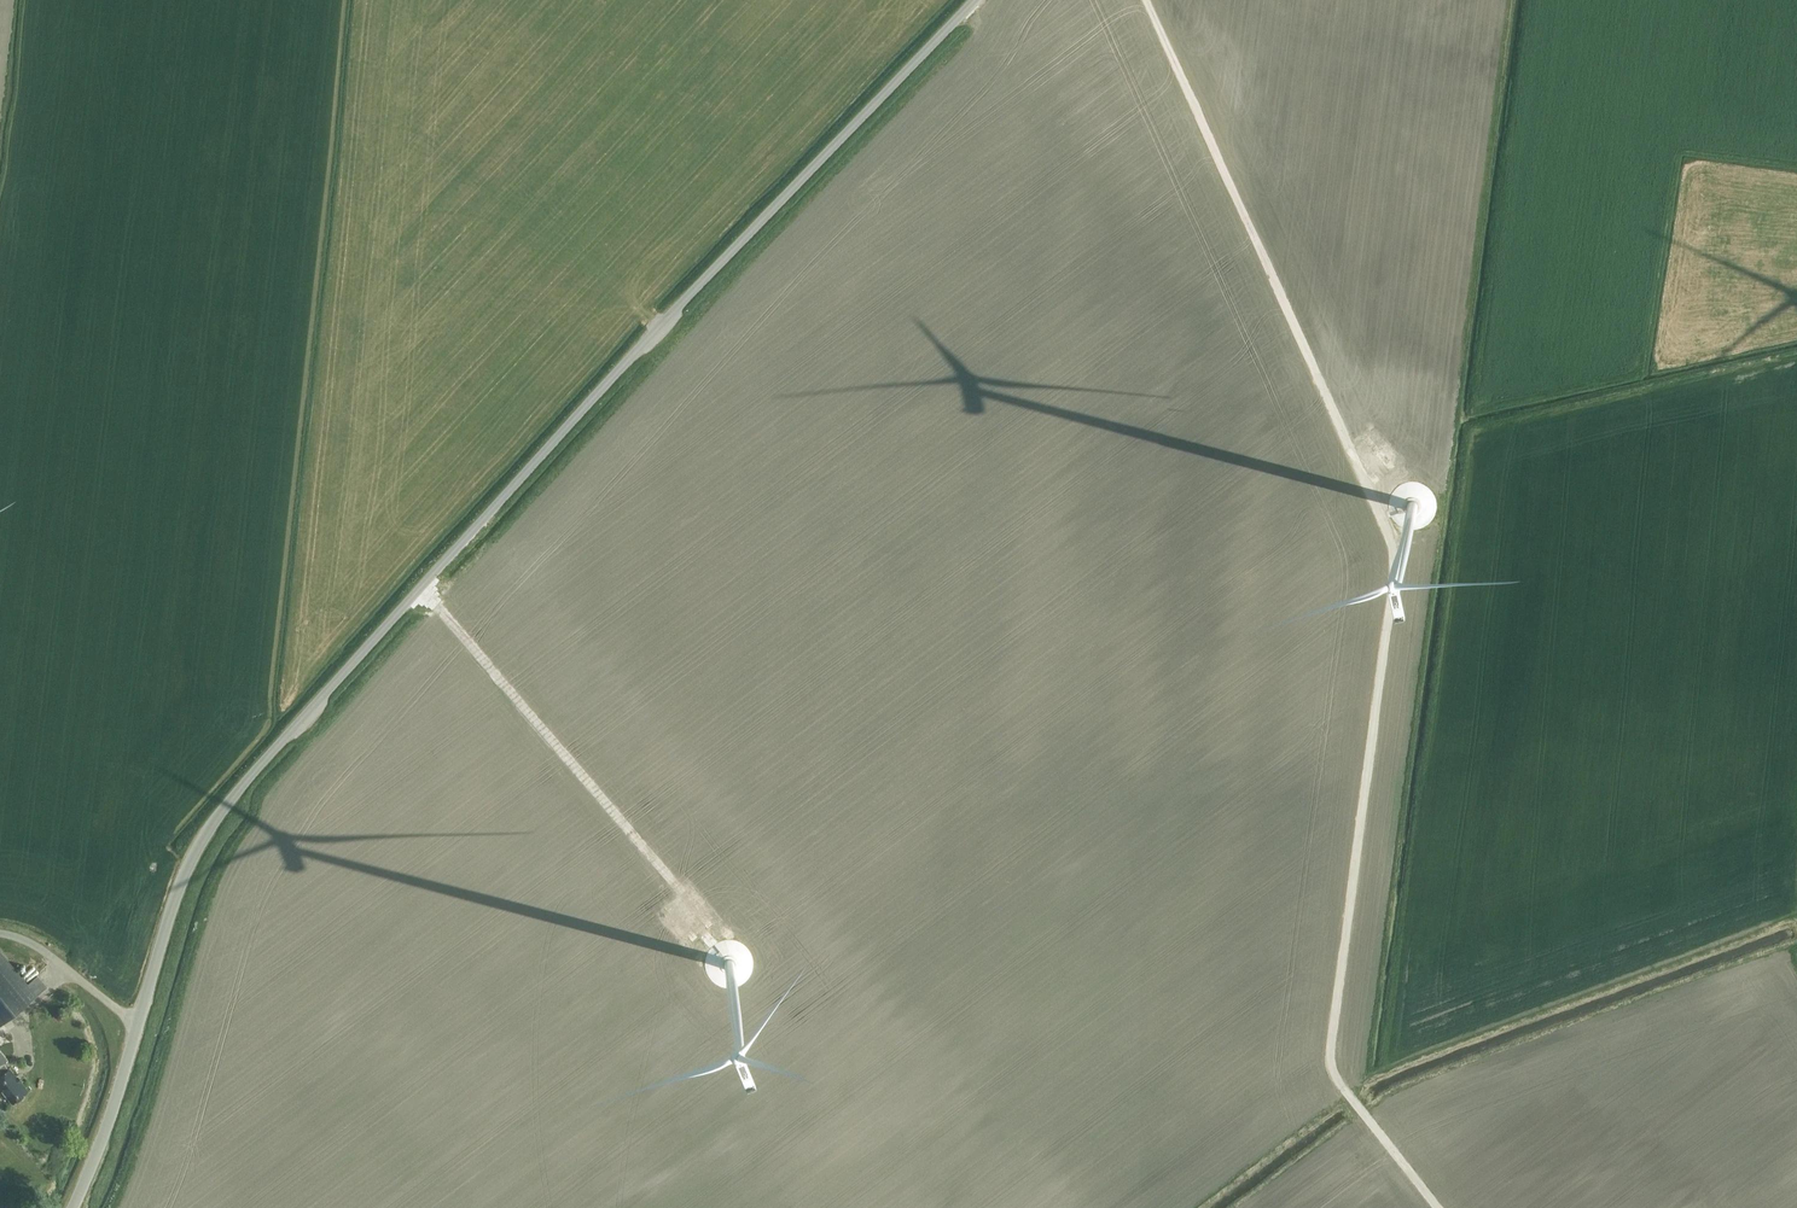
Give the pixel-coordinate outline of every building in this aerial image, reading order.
[(1419,506),(1419,505),(1419,504),(1419,503),(1418,503),(1418,502),(1417,502),(1417,501),(1416,501),(1416,500),(1415,500),(1414,500),(1413,500),(1412,500),(1411,500),(1410,501),(1409,502),(1408,503),(1408,504),(1408,505),(1407,505),(1407,506),(1408,507),(1408,508),(1408,509),(1409,509),(1409,510),(1410,510),(1410,511),(1411,511),(1412,511),(1413,512),(1414,512),(1414,511),(1415,511),(1416,511),(1417,510),(1418,509),(1419,508),(1419,507),(1419,506)] [(27,984),(0,952),(0,1026),(36,996),(27,984)] [(735,966),(735,965),(735,964),(735,963),(735,962),(735,961),(734,961),(734,960),(733,960),(732,959),(731,959),(731,958),(730,958),(729,958),(728,959),(727,959),(726,960),(725,960),(725,961),(724,962),(724,963),(724,964),(724,965),(724,966),(725,967),(725,968),(726,969),(727,969),(728,970),(729,970),(730,970),(731,970),(732,969),(733,969),(733,968),(734,968),(734,967),(735,967),(735,966)] [(36,996),(47,987),(38,976),(27,984),(36,996)] [(13,1101),(28,1089),(10,1067),(9,1068),(4,1062),(8,1059),(0,1049),(0,1086),(13,1101)]
